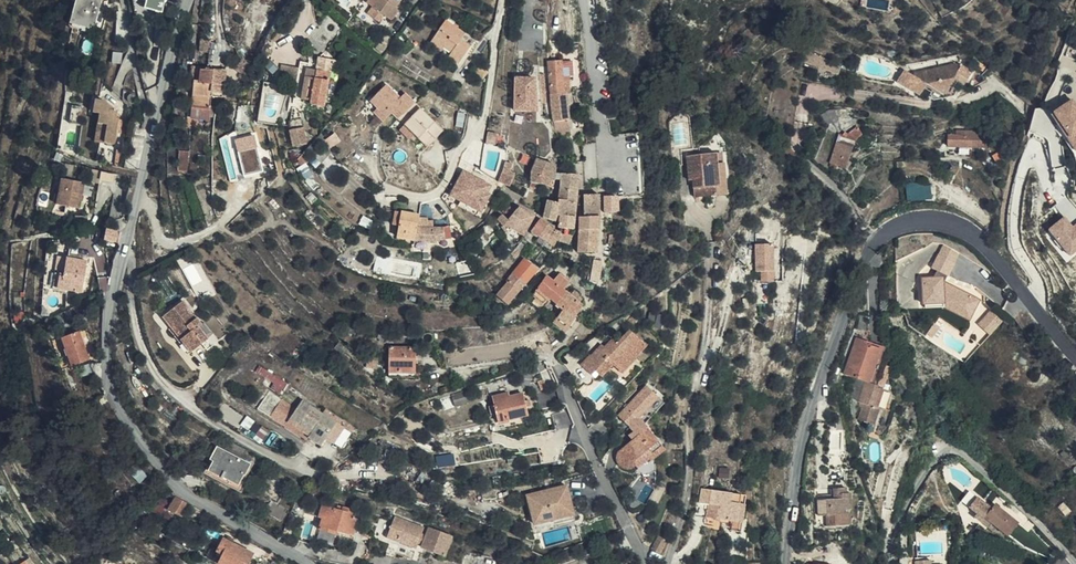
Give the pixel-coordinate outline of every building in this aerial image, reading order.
[(72,24),(92,29),(100,0),(75,0),(69,23),(72,24)] [(142,7),(142,8),(161,13),(164,0),(144,0),(142,7)] [(373,7),(392,21),(400,9),(397,7),(402,0),(377,0),(373,7)] [(446,21),(433,39),(444,46),(445,47),(452,52),(448,57),(459,64),(471,47),(462,39),(466,34),(446,21)] [(92,29),(72,24),(71,27),(81,30),(81,32),(91,34),(92,29)] [(381,44),(387,48),(392,40),(387,36),(381,44)] [(210,53),(211,39),(201,38),(200,52),(210,53)] [(444,46),(433,39),(429,44),(441,52),(444,46)] [(405,55),(415,45),(409,40),(400,50),(405,55)] [(383,54),(387,48),(381,44),(377,49),(383,54)] [(968,56),(965,47),(957,50),(959,59),(968,56)] [(317,69),(331,72),(332,68),(339,69),(340,62),(319,57),(318,62),(317,69)] [(330,78),(331,72),(317,69),(318,62),(309,59),(308,63),(300,61),(299,70),(305,72),(301,98),(311,101),(310,104),(325,107),(329,83),(334,85),(335,79),(330,78)] [(548,62),(554,122),(569,121),(566,94),(564,94),(561,62),(548,62)] [(481,82),(489,72),(478,64),(471,75),(481,82)] [(963,85),(971,71),(961,64),(959,67),(955,64),(915,72),(913,75),(903,69),(896,81),(919,96),(923,89),(940,98),(942,95),(946,97),(956,81),(963,85)] [(213,98),(214,68),(192,66),(190,80),(195,81),(191,119),(207,120),(210,120),(210,117),(214,118),(214,114),(214,112),(215,106),(212,106),(213,98)] [(226,70),(214,68),(213,98),(223,98),(224,86),(225,84),(226,70)] [(535,77),(514,78),(515,110),(536,109),(535,77)] [(97,109),(95,120),(103,122),(99,139),(111,141),(116,117),(113,116),(115,106),(102,96),(93,94),(90,108),(97,109)] [(1074,98),(1051,111),(1075,152),(1075,101),(1074,98)] [(416,134),(429,147),(445,130),(421,106),(400,128),(411,139),(416,134)] [(839,122),(838,108),(829,109),(821,115),(824,124),(831,123),(836,123),(839,122)] [(846,108),(838,108),(839,122),(841,129),(853,125),(852,119),(849,119),(850,116),(858,115),(859,109),(846,108)] [(130,126),(139,128),(141,111),(137,110),(136,112),(133,111),(132,117),(130,126)] [(103,122),(95,120),(90,137),(99,139),(103,122)] [(569,121),(554,122),(555,135),(564,135),(564,131),(570,130),(569,121)] [(137,139),(139,128),(130,126),(128,137),(137,139)] [(840,133),(830,163),(839,166),(845,169),(853,142),(862,133),(858,127),(849,134),(844,131),(843,134),(840,133)] [(307,144),(304,128),(291,131),(294,147),(307,144)] [(983,147),(984,136),(982,136),(983,131),(956,130),(955,135),(949,135),(948,147),(983,147)] [(497,133),(488,131),(486,144),(495,145),(497,133)] [(258,134),(237,137),(244,175),(264,172),(258,134)] [(325,141),(321,135),(299,159),(304,165),(308,161),(309,161),(314,157),(321,163),(328,156),(319,148),(325,141)] [(328,156),(332,152),(325,141),(319,148),(328,156)] [(596,156),(596,142),(582,144),(584,157),(596,156)] [(499,169),(500,151),(486,150),(485,168),(499,169)] [(180,151),(179,159),(189,160),(189,152),(180,151)] [(726,194),(723,163),(719,163),(717,153),(686,155),(688,179),(692,179),(694,197),(726,194)] [(314,157),(309,161),(317,168),(321,163),(314,157)] [(189,160),(179,159),(178,171),(188,171),(189,160)] [(556,164),(537,159),(532,170),(531,177),(551,180),(554,181),(555,179),(556,172),(556,164)] [(505,161),(499,181),(510,188),(515,172),(511,170),(513,163),(505,161)] [(308,166),(298,173),(305,181),(308,179),(319,191),(323,187),(308,166)] [(479,180),(464,173),(463,174),(478,182),(479,180)] [(579,174),(561,173),(560,179),(559,189),(578,191),(579,174)] [(478,182),(463,174),(451,196),(461,201),(478,209),(490,185),(479,180),(478,182)] [(551,180),(531,177),(530,183),(550,186),(551,180)] [(82,184),(59,182),(56,208),(79,210),(82,184)] [(908,200),(933,199),(932,182),(907,184),(908,200)] [(578,191),(559,189),(557,202),(547,200),(543,218),(553,221),(555,214),(560,216),(574,217),(576,202),(577,194),(578,191)] [(584,195),(577,194),(576,202),(584,202),(584,208),(600,208),(600,194),(584,193),(584,195)] [(618,211),(618,195),(605,196),(605,212),(611,212),(618,211)] [(478,209),(461,201),(458,206),(475,214),(478,209)] [(503,214),(497,219),(508,233),(517,222),(528,228),(535,215),(519,206),(508,219),(503,214)] [(600,216),(600,208),(584,208),(583,216),(600,216)] [(418,217),(419,214),(395,210),(392,225),(399,227),(397,237),(415,240),(417,226),(418,217)] [(419,218),(419,214),(418,217),(417,226),(433,227),(433,222),(433,221),(428,220),(427,220),(427,218),(419,218)] [(1069,257),(1075,251),(1075,222),(1073,224),(1066,215),(1048,228),(1069,257)] [(573,229),(574,217),(560,216),(559,223),(559,228),(573,229)] [(599,229),(600,216),(583,216),(580,216),(579,227),(599,229)] [(540,218),(531,230),(539,236),(547,224),(540,218)] [(554,246),(557,240),(560,232),(547,224),(539,236),(554,246)] [(433,227),(417,226),(415,240),(432,241),(433,227)] [(444,227),(433,227),(432,241),(445,239),(444,227)] [(598,252),(599,229),(579,227),(579,252),(598,252)] [(116,243),(119,232),(107,230),(106,230),(104,240),(116,243)] [(560,232),(557,240),(568,243),(573,235),(560,232)] [(551,252),(554,246),(539,236),(535,241),(551,252)] [(773,242),(752,238),(745,276),(751,277),(767,280),(773,242)] [(520,242),(511,253),(515,256),(524,245),(520,242)] [(937,251),(930,265),(946,273),(954,259),(937,251)] [(66,258),(63,276),(71,278),(68,290),(80,293),(85,261),(66,258)] [(599,277),(602,260),(593,258),(590,276),(599,277)] [(537,269),(524,259),(506,282),(508,284),(497,298),(507,306),(537,269)] [(930,265),(927,271),(930,271),(934,272),(941,275),(944,277),(946,273),(930,265)] [(930,271),(927,271),(932,274),(928,283),(922,284),(923,303),(926,302),(940,301),(949,306),(951,303),(972,312),(975,305),(967,297),(958,289),(943,281),(944,277),(941,275),(934,272),(930,271)] [(556,304),(567,291),(563,288),(569,282),(560,274),(554,281),(547,276),(537,288),(540,291),(550,299),(556,304)] [(71,278),(63,276),(61,289),(68,290),(71,278)] [(767,280),(751,277),(749,286),(765,290),(767,280)] [(967,297),(975,305),(979,297),(959,287),(958,289),(967,297)] [(570,294),(567,291),(556,304),(563,310),(557,317),(570,327),(582,305),(580,303),(582,299),(573,290),(570,294)] [(546,305),(550,299),(540,291),(536,297),(546,305)] [(199,328),(203,325),(183,301),(163,317),(190,352),(207,339),(199,328)] [(940,301),(926,302),(926,307),(942,306),(969,319),(972,312),(951,303),(949,306),(940,301)] [(976,321),(990,334),(1004,320),(990,306),(976,321)] [(73,318),(69,309),(63,311),(66,320),(73,318)] [(632,326),(637,320),(632,315),(627,321),(632,326)] [(566,332),(570,327),(557,317),(553,322),(566,332)] [(355,335),(358,328),(347,324),(344,332),(355,335)] [(580,365),(588,372),(591,375),(606,360),(612,366),(622,374),(635,359),(634,359),(647,346),(629,330),(617,342),(612,339),(603,348),(600,345),(591,355),(590,354),(580,365)] [(88,359),(77,331),(61,338),(71,366),(88,359)] [(845,373),(867,381),(868,381),(877,358),(879,359),(883,348),(858,338),(845,373)] [(357,356),(339,343),(334,350),(352,363),(357,356)] [(415,372),(415,348),(389,348),(389,372),(415,372)] [(377,370),(378,357),(364,355),(363,363),(367,364),(366,369),(377,370)] [(591,375),(588,372),(581,379),(581,381),(582,382),(582,383),(584,384),(585,385),(586,385),(587,385),(598,375),(601,378),(612,366),(606,360),(591,375)] [(92,373),(89,364),(80,367),(82,377),(92,373)] [(554,388),(552,382),(545,384),(543,379),(538,381),(541,393),(554,388)] [(867,381),(864,386),(879,391),(881,387),(867,381)] [(879,410),(883,402),(879,401),(882,392),(879,391),(864,386),(859,402),(862,403),(860,408),(864,410),(860,422),(875,428),(882,411),(879,410)] [(472,401),(469,390),(452,395),(455,406),(472,401)] [(528,415),(523,393),(510,396),(508,392),(491,397),(494,405),(488,406),(490,415),(495,414),(497,422),(528,415)] [(285,419),(292,402),(267,393),(261,410),(285,419)] [(109,403),(104,394),(96,399),(101,407),(109,403)] [(326,440),(337,423),(304,400),(288,423),(321,446),(326,440)] [(340,418),(337,423),(326,440),(334,445),(348,423),(347,422),(345,420),(344,419),(342,419),(340,418)] [(632,467),(634,466),(633,463),(648,449),(653,455),(655,458),(665,449),(647,427),(638,435),(636,437),(633,438),(631,441),(627,444),(624,446),(621,449),(619,451),(619,452),(616,456),(616,458),(617,461),(618,463),(621,466),(621,468),(626,469),(632,467)] [(220,443),(223,437),(214,432),(211,437),(220,443)] [(246,476),(251,465),(217,447),(205,472),(241,493),(244,488),(242,486),(247,477),(246,476)] [(633,463),(634,466),(637,468),(653,455),(648,449),(633,463)] [(456,466),(455,452),(438,454),(439,467),(456,466)] [(386,481),(383,489),(398,493),(400,486),(386,481)] [(570,484),(527,491),(532,523),(576,516),(570,484)] [(146,500),(147,499),(134,487),(130,491),(142,503),(139,505),(146,512),(152,505),(146,500)] [(851,510),(850,493),(846,493),(846,488),(833,488),(833,499),(818,499),(819,516),(827,516),(827,527),(850,525),(849,510),(851,510)] [(333,497),(335,492),(325,489),(323,493),(333,497)] [(738,522),(741,503),(742,495),(702,489),(700,503),(708,505),(706,518),(738,522)] [(992,508),(977,495),(968,506),(977,513),(974,515),(989,527),(992,524),(985,517),(992,508)] [(182,516),(188,504),(175,497),(169,509),(182,516)] [(281,521),(287,509),(272,501),(266,513),(281,521)] [(352,535),(357,519),(355,518),(357,510),(343,506),(342,510),(322,504),(318,518),(322,519),(319,530),(336,534),(337,531),(352,535)] [(1008,537),(1010,534),(1016,527),(1019,523),(996,504),(992,508),(985,517),(992,524),(1008,537)] [(418,543),(422,534),(424,528),(395,517),(386,538),(391,540),(385,556),(393,559),(396,553),(412,559),(418,543)] [(162,534),(143,522),(137,531),(143,535),(145,532),(158,540),(162,534)] [(1016,527),(1010,534),(1014,537),(1019,530),(1016,527)] [(429,528),(426,535),(422,545),(421,547),(444,556),(451,537),(429,528)] [(422,545),(426,535),(422,534),(418,543),(422,545)] [(660,554),(667,541),(658,536),(650,549),(660,554)] [(252,554),(224,539),(217,551),(224,555),(219,563),(220,563),(247,563),(252,554)]
